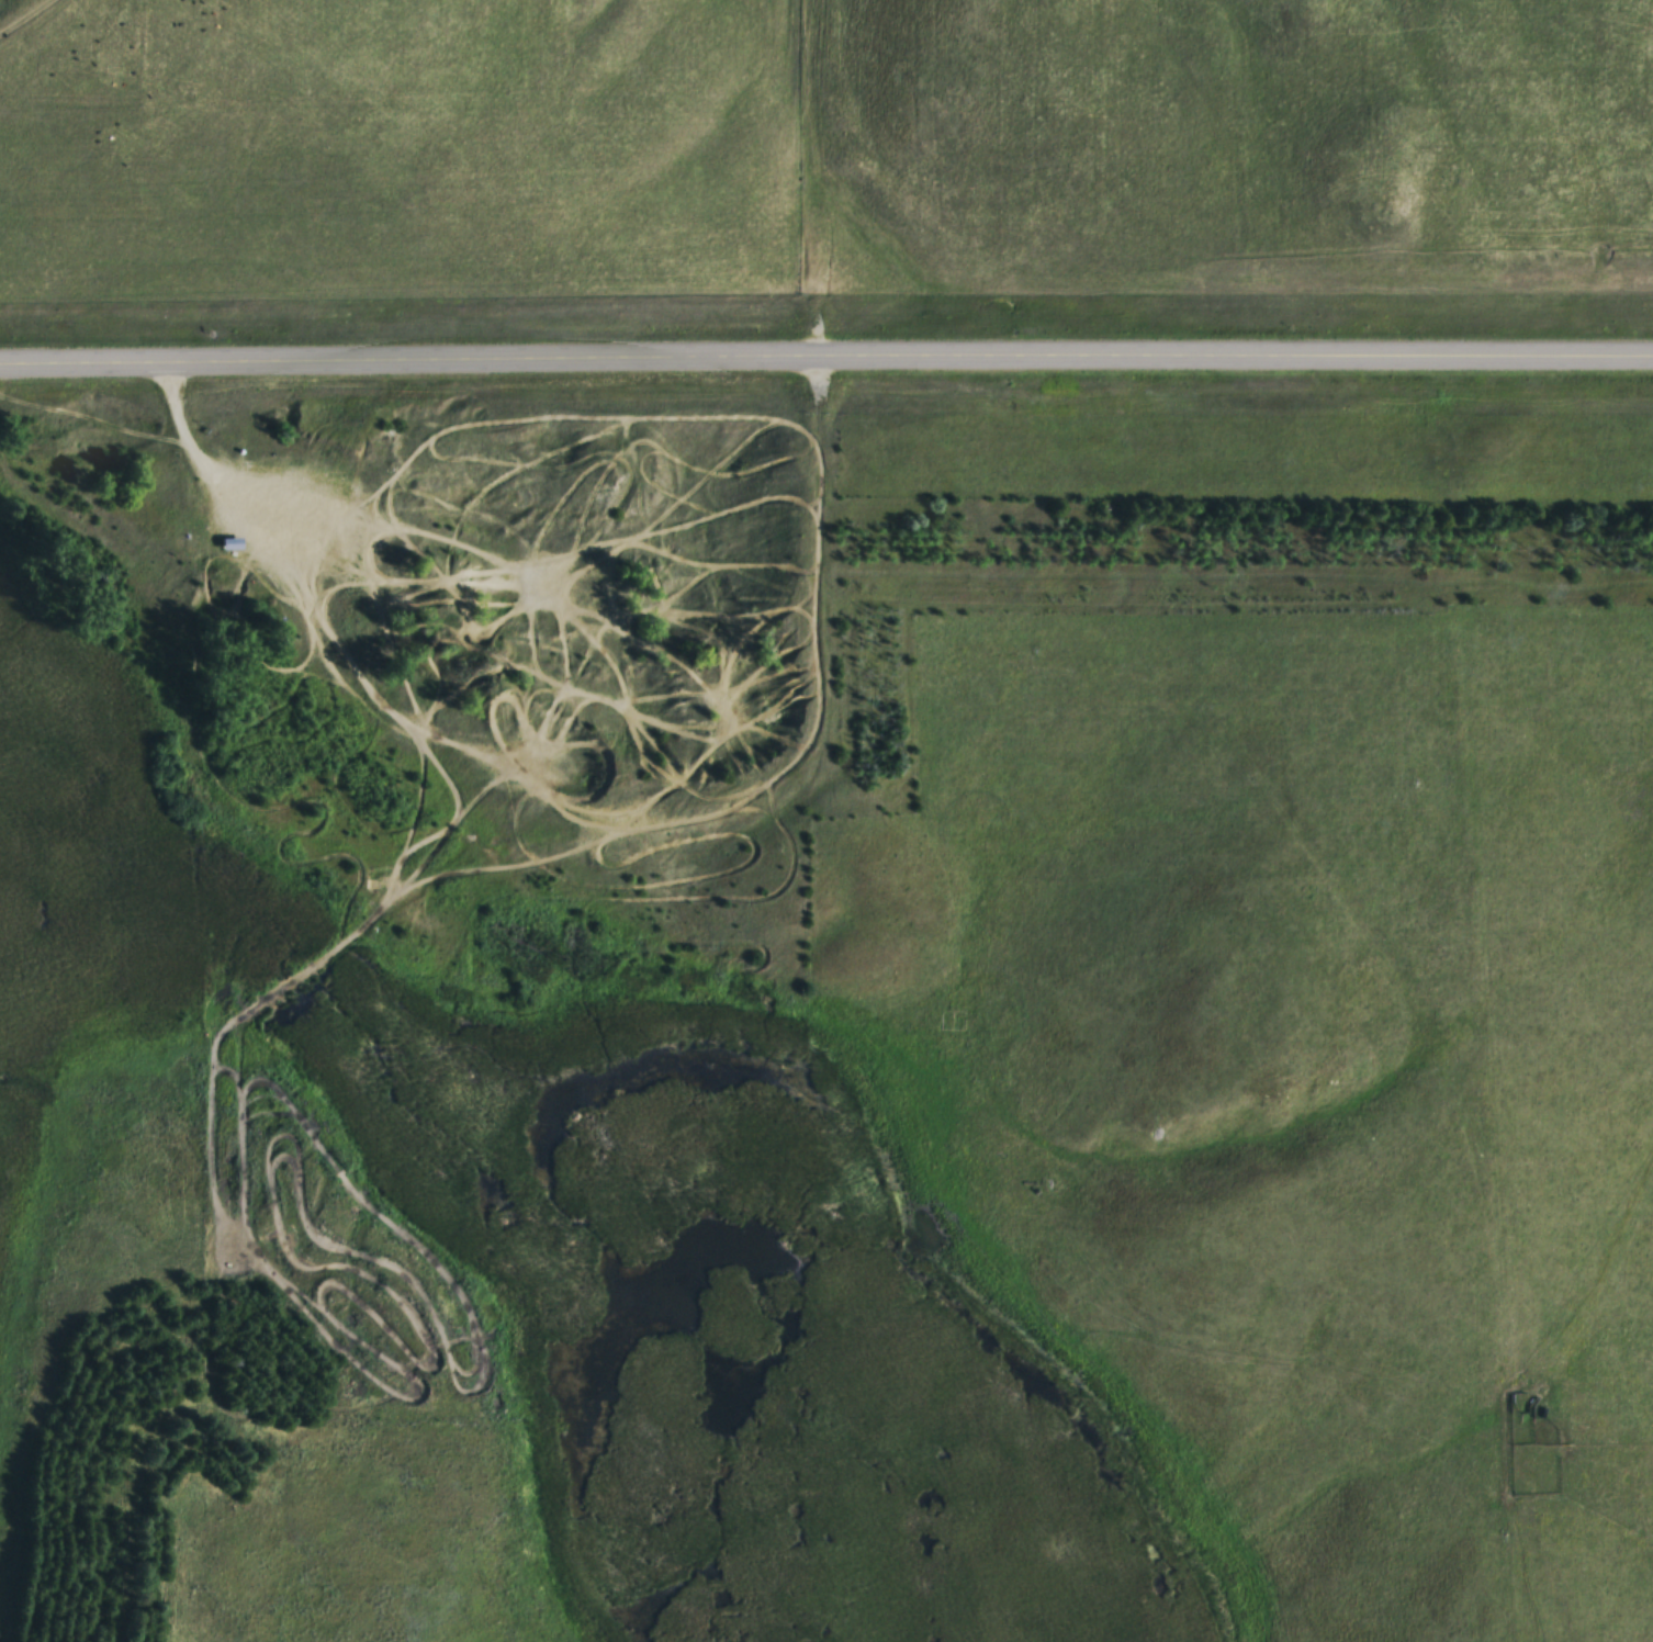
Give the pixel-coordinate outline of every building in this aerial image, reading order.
[(223,548),(241,547),(241,536),(222,537),(223,548)]
